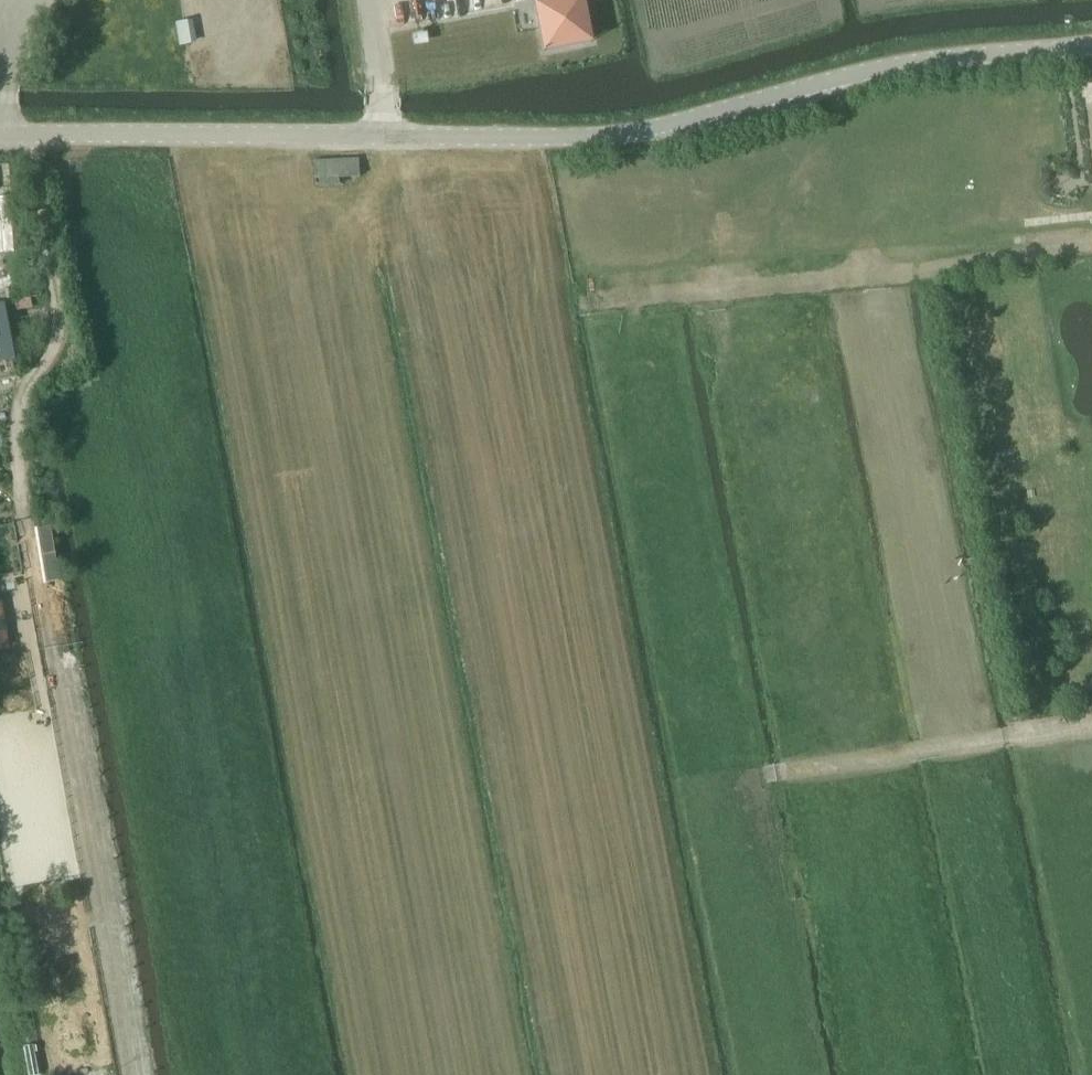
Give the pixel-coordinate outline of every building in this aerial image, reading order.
[(582,0),(557,0),(535,4),(544,50),(555,48),(562,46),(590,41),(582,0)] [(180,45),(190,43),(187,22),(176,24),(180,45)] [(315,159),(316,176),(316,187),(338,187),(338,175),(358,175),(358,159),(315,159)] [(16,377),(1,303),(0,303),(0,380),(16,377)] [(1008,600),(995,603),(998,615),(1011,613),(1008,600)] [(23,1048),(28,1074),(38,1074),(32,1046),(23,1048)]
